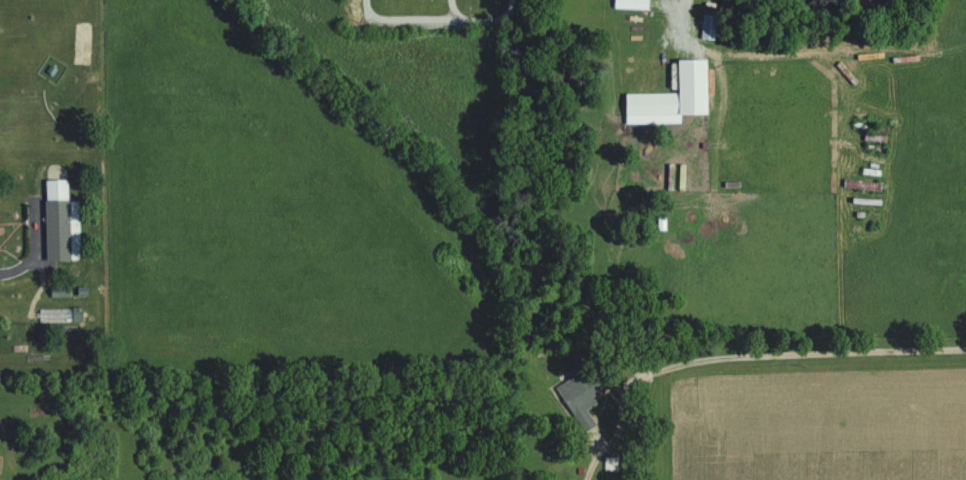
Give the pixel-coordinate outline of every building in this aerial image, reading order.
[(646,9),(647,0),(612,0),(612,8),(646,9)] [(622,93),(622,123),(679,122),(678,114),(703,114),(702,58),(673,59),(674,92),(622,93)] [(76,200),(65,200),(65,179),(41,179),(43,260),(68,259),(67,245),(77,245),(76,200)] [(38,309),(39,322),(82,321),(82,308),(38,309)] [(582,432),(596,424),(587,409),(596,404),(591,397),(600,391),(587,370),(556,389),(582,432)]
